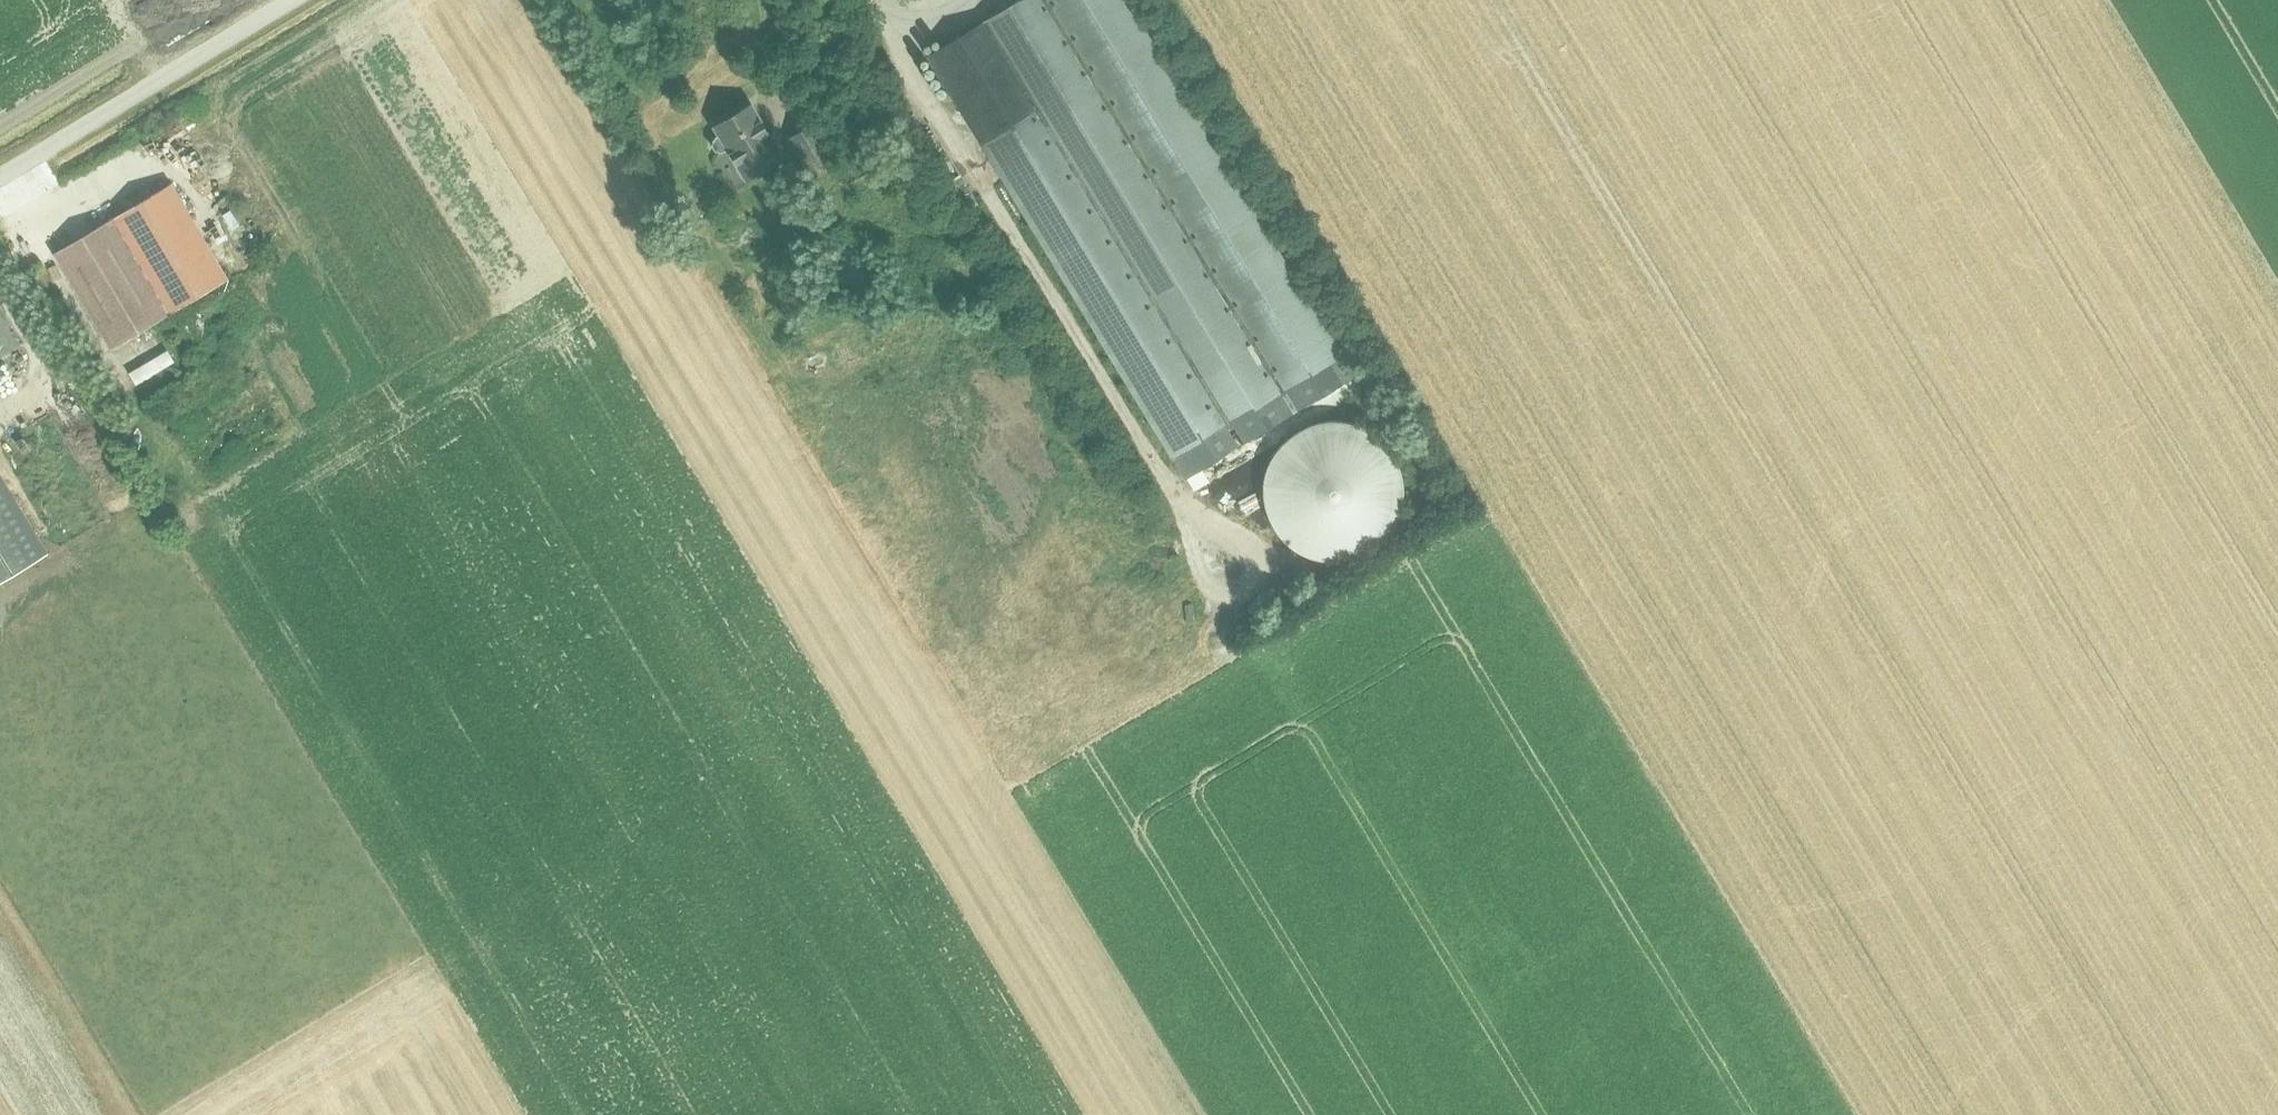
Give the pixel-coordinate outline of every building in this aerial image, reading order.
[(1124,0),(1017,0),(929,54),(1194,489),(1208,480),(1201,469),(1353,376),(1124,0)] [(728,148),(746,178),(782,156),(751,104),(715,126),(720,134),(716,137),(713,141),(712,146),(715,150),(720,151),(725,151),(728,148)] [(831,153),(813,123),(790,137),(808,167),(831,153)] [(229,278),(172,182),(55,252),(112,349),(229,278)] [(9,352),(20,346),(0,312),(0,358),(9,352)] [(1277,448),(1273,453),(1270,458),(1268,464),(1266,470),(1265,476),(1264,482),(1263,489),(1264,495),(1264,501),(1266,507),(1268,513),(1270,519),(1273,524),(1276,530),(1280,535),(1284,539),(1289,543),(1294,547),(1299,550),(1305,553),(1311,556),(1317,557),(1323,559),(1329,559),(1335,559),(1340,559),(1346,558),(1352,557),(1358,555),(1363,553),(1368,550),(1373,547),(1378,543),(1382,539),(1386,535),(1390,530),(1393,525),(1396,520),(1398,515),(1400,509),(1401,504),(1402,497),(1403,491),(1403,485),(1402,479),(1401,473),(1399,467),(1397,462),(1394,456),(1391,451),(1388,446),(1384,442),(1379,437),(1375,433),(1369,430),(1364,427),(1359,425),(1353,423),(1347,421),(1341,420),(1335,420),(1329,420),(1323,420),(1317,422),(1311,423),(1305,425),(1300,428),(1294,431),(1290,435),(1285,439),(1281,443),(1277,448)] [(0,469),(0,580),(48,552),(0,469)]
